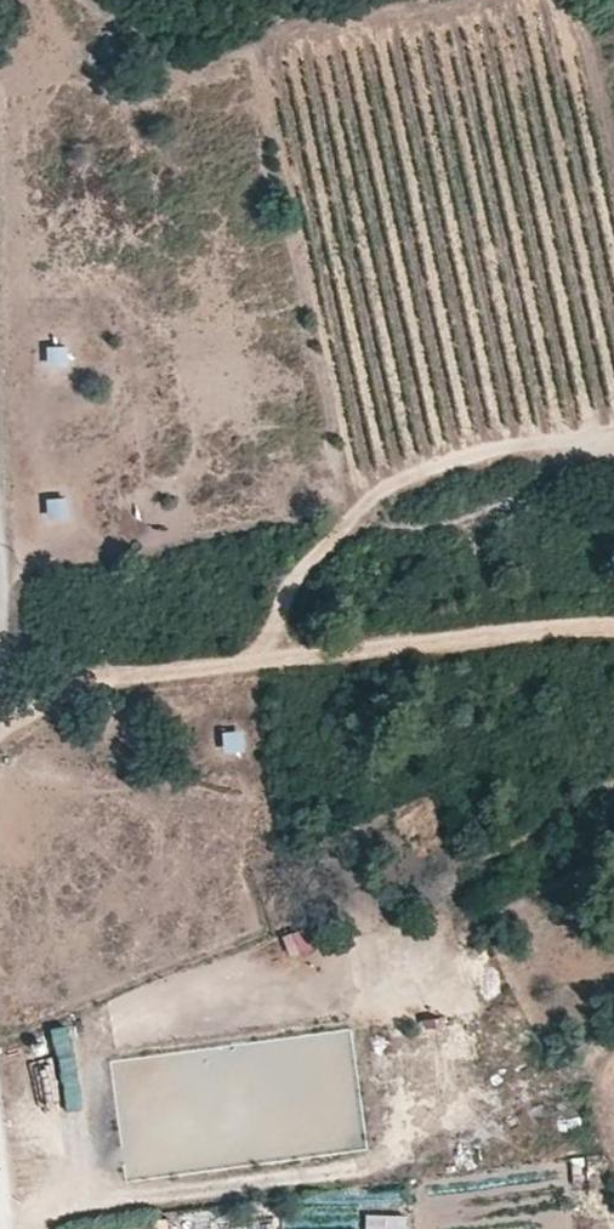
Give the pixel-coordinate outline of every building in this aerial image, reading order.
[(69,370),(67,348),(45,350),(47,371),(69,370)] [(48,503),(51,524),(71,520),(68,500),(48,503)] [(222,736),(225,757),(247,754),(244,733),(222,736)] [(73,1028),(52,1031),(55,1052),(77,1048),(73,1028)] [(7,1051),(16,1072),(37,1063),(29,1043),(7,1051)] [(482,1090),(534,1081),(531,1065),(479,1075),(482,1090)] [(410,1215),(371,1214),(371,1228),(410,1228),(410,1215)]
